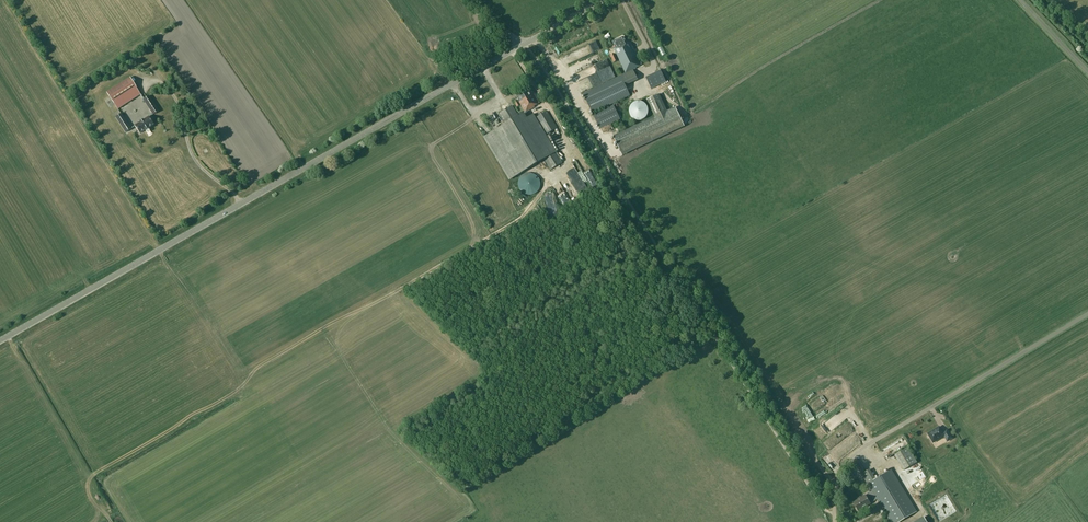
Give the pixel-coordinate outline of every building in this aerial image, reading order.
[(635,52),(633,53),(628,43),(627,43),(627,42),(625,43),(622,37),(612,42),(615,48),(614,48),(614,50),(613,50),(626,76),(621,78),(620,76),(582,94),(592,113),(629,95),(625,86),(637,80),(632,69),(636,68),(635,67),(641,64),(635,52)] [(597,43),(564,56),(566,62),(569,61),(567,56),(577,53),(579,59),(600,51),(597,43)] [(660,70),(645,78),(651,89),(665,81),(660,70)] [(140,95),(136,89),(137,89),(130,78),(107,92),(114,103),(118,109),(140,95)] [(140,88),(142,92),(141,93),(143,95),(149,91),(144,85),(140,88)] [(533,92),(530,93),(527,89),(516,96),(518,99),(514,102),(517,107),(520,105),(518,102),(525,112),(534,106),(539,103),(533,92)] [(647,100),(655,116),(613,137),(622,155),(684,126),(675,107),(666,111),(658,94),(647,100)] [(143,99),(153,115),(159,111),(149,95),(143,99)] [(643,119),(644,118),(645,117),(646,117),(646,116),(646,115),(647,115),(647,114),(647,113),(647,112),(647,111),(647,110),(647,109),(647,108),(647,107),(646,107),(646,106),(645,105),(644,104),(643,103),(642,103),(641,102),(640,102),(639,102),(638,102),(637,102),(636,102),(635,103),(634,103),(633,104),(632,105),(631,106),(630,107),(630,108),(630,109),(630,110),(630,111),(630,112),(630,113),(630,114),(631,116),(632,117),(633,118),(634,119),(635,119),(636,120),(638,120),(639,120),(640,120),(641,120),(642,119),(643,119)] [(613,105),(593,115),(599,129),(619,119),(613,105)] [(523,113),(518,117),(512,106),(501,112),(507,123),(486,136),(511,177),(539,159),(542,157),(550,170),(561,163),(532,115),(526,118),(523,113)] [(546,111),(536,117),(546,134),(557,128),(546,111)] [(115,117),(125,133),(131,129),(121,113),(115,117)] [(148,117),(135,126),(140,133),(153,125),(148,117)] [(573,172),(568,174),(573,187),(578,185),(573,172)] [(524,174),(523,174),(522,175),(521,176),(521,177),(520,177),(520,178),(519,179),(519,180),(518,181),(518,182),(518,183),(518,184),(518,185),(518,186),(518,187),(519,188),(519,189),(519,190),(520,190),(520,191),(521,192),(522,192),(522,193),(523,193),(524,194),(525,194),(526,195),(527,195),(528,195),(529,195),(530,195),(531,195),(533,195),(533,194),(534,194),(535,193),(536,193),(537,192),(538,191),(539,190),(539,189),(539,188),(540,188),(540,187),(540,186),(540,185),(540,184),(540,183),(540,182),(540,181),(539,180),(539,179),(539,178),(538,177),(537,176),(536,175),(535,174),(534,174),(533,174),(532,173),(531,173),(530,173),(528,173),(526,173),(525,173),(525,174),(524,174)] [(540,211),(538,203),(527,206),(529,214),(540,211)] [(953,439),(947,429),(943,432),(939,426),(927,433),(933,443),(940,439),(940,440),(944,437),(947,442),(953,439)] [(832,452),(835,456),(850,446),(848,443),(832,452)] [(907,446),(894,454),(904,469),(917,460),(907,446)] [(834,472),(839,466),(830,458),(825,464),(834,472)] [(852,461),(859,473),(864,470),(858,458),(852,461)] [(853,503),(858,511),(870,504),(870,503),(877,499),(891,521),(898,521),(916,511),(891,470),(876,479),(870,469),(862,474),(872,491),(865,496),(865,495),(853,503)] [(946,516),(956,511),(947,495),(930,504),(932,509),(937,507),(936,506),(946,501),(948,504),(941,507),(946,516)]
